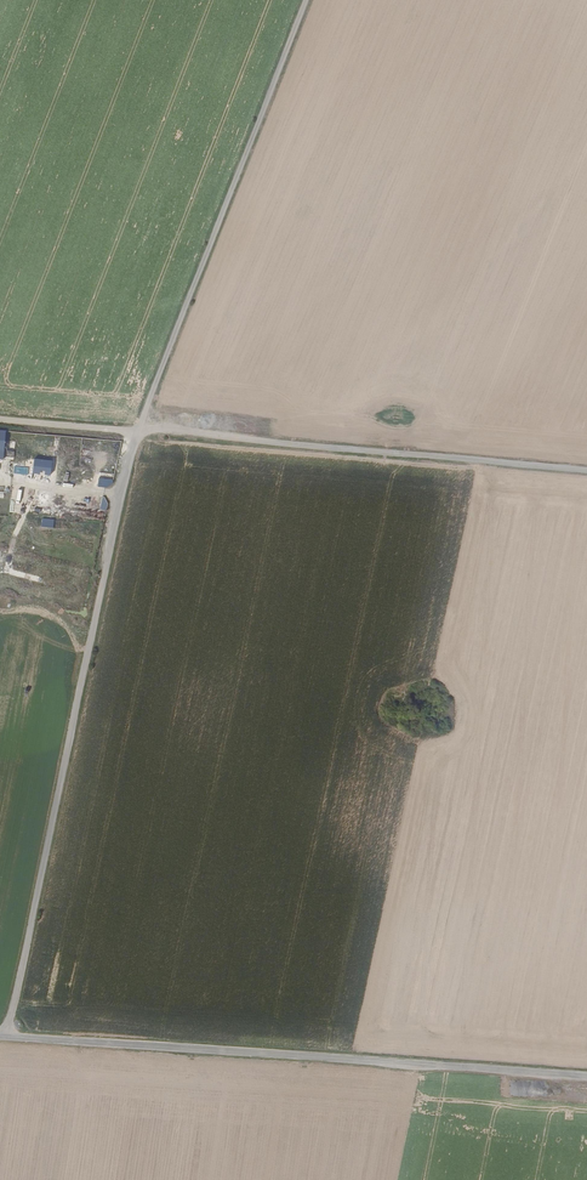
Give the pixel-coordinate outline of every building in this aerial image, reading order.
[(34,458),(33,473),(52,474),(53,459),(34,458)] [(99,472),(98,486),(112,488),(114,474),(99,472)] [(42,518),(41,527),(54,528),(54,519),(42,518)]
